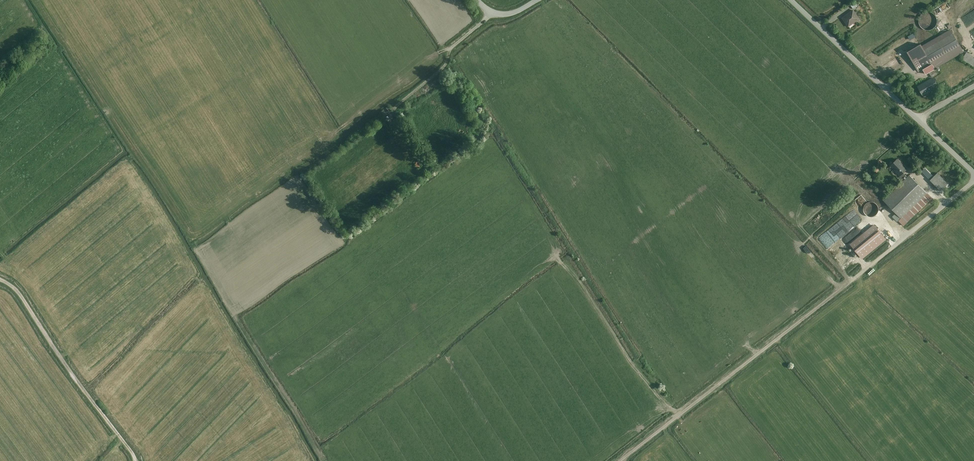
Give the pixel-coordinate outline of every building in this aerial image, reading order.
[(854,10),(842,17),(848,27),(860,19),(854,10)] [(936,24),(936,21),(936,18),(935,16),(933,14),(931,12),(928,12),(925,12),(922,13),(920,15),(919,17),(918,20),(918,23),(919,26),(921,28),(924,29),(926,30),(929,30),(932,29),(934,27),(936,24)] [(950,27),(907,51),(919,71),(924,69),(926,73),(964,51),(950,27)] [(967,52),(964,58),(973,64),(973,56),(967,52)] [(934,77),(918,86),(923,94),(939,85),(934,77)] [(898,159),(891,165),(901,175),(907,168),(898,159)] [(938,173),(931,180),(940,188),(947,182),(938,173)] [(910,175),(885,200),(902,217),(927,193),(910,175)] [(878,212),(879,210),(879,207),(878,205),(876,203),(874,202),(872,201),(869,202),(867,203),(865,205),(864,207),(864,210),(865,212),(867,214),(869,216),(872,216),(874,216),(876,214),(878,212)] [(816,236),(820,240),(830,230),(827,226),(816,236)] [(837,258),(841,255),(838,251),(834,243),(830,246),(837,258)]
